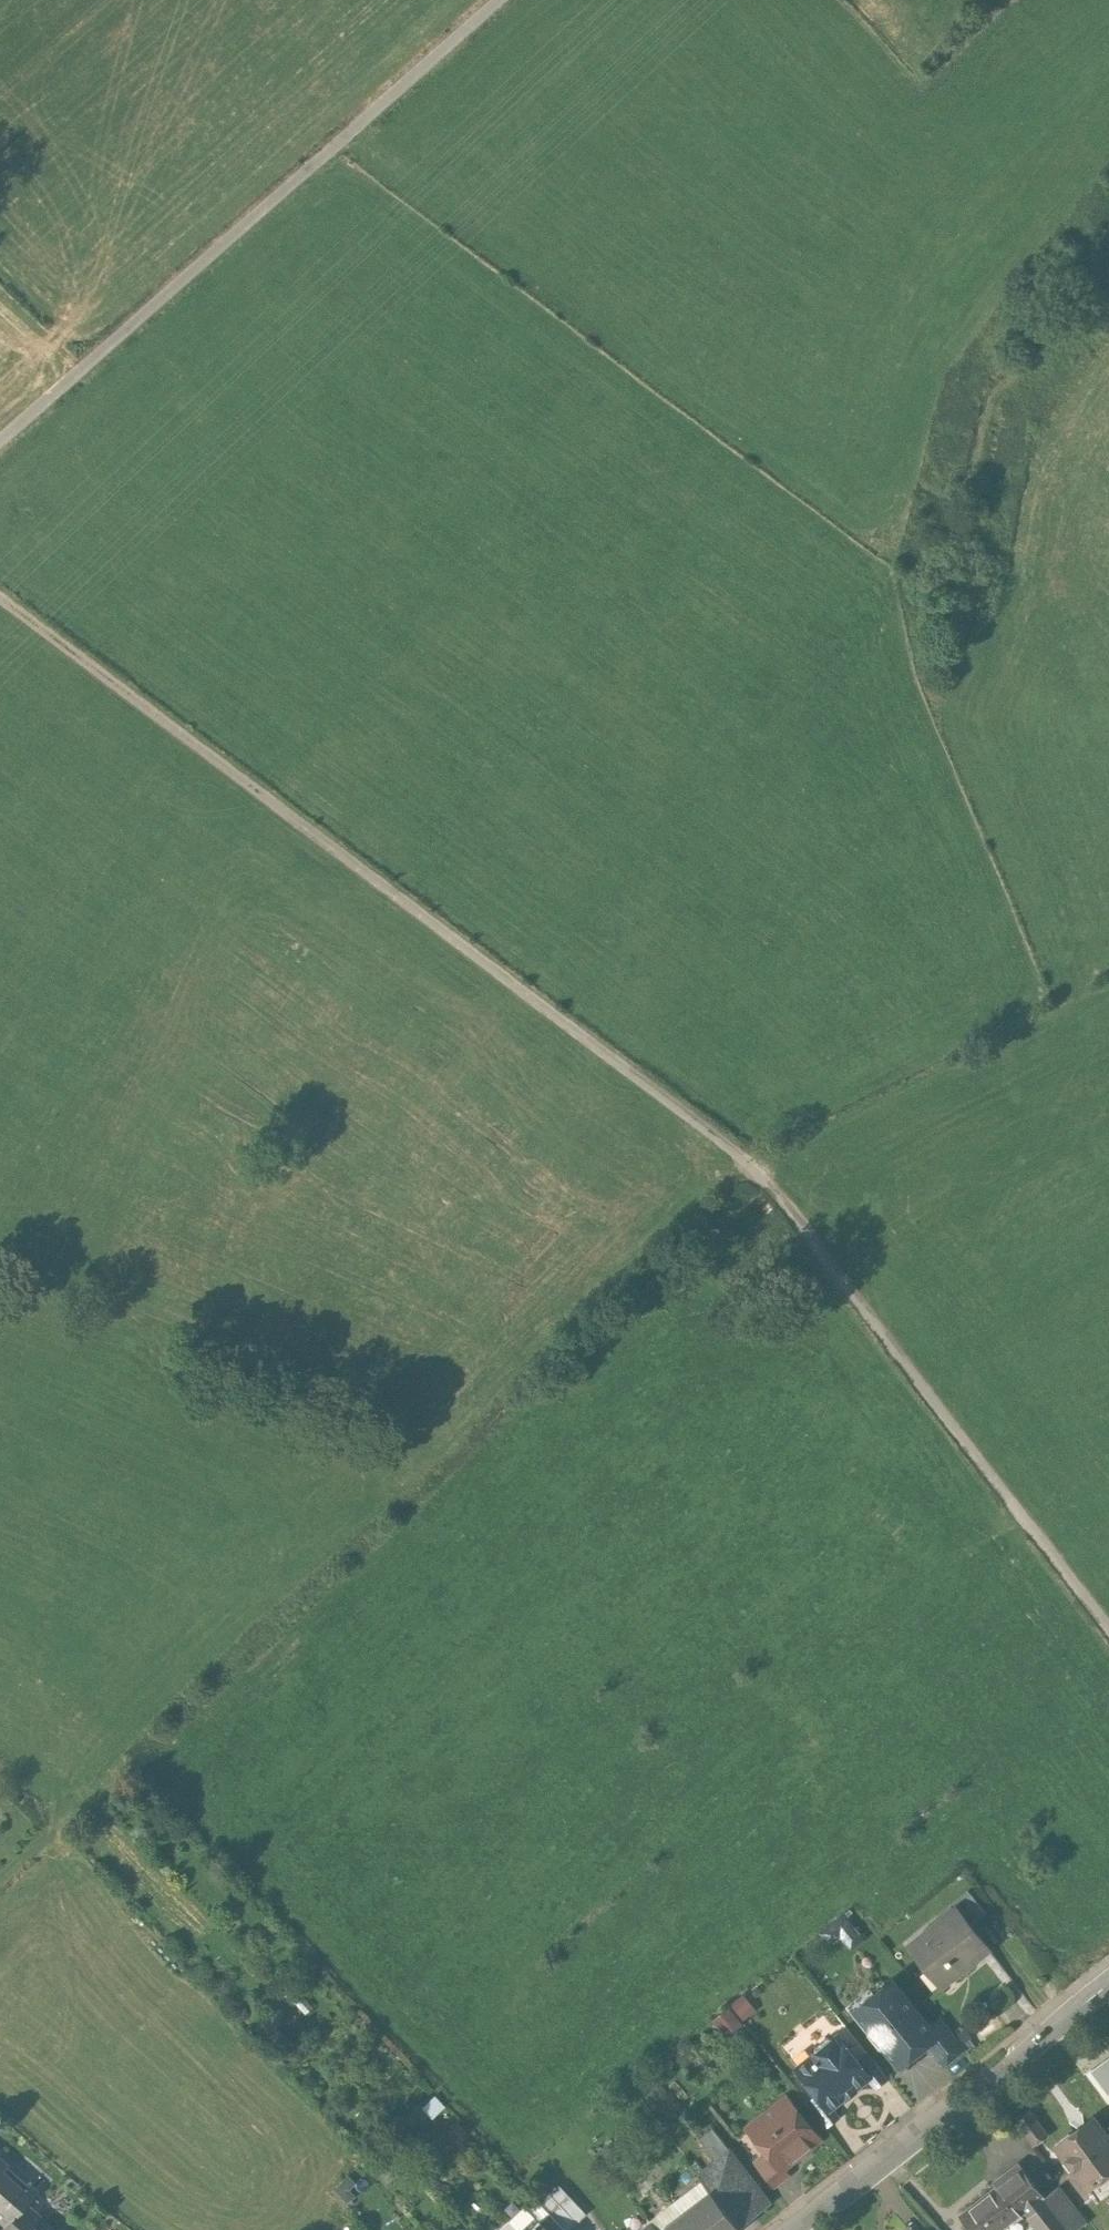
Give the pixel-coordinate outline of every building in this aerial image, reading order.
[(952,1904),(954,1906),(970,1927),(985,1915),(967,1892),(952,1904)] [(954,1906),(905,1944),(940,1988),(988,1950),(970,1927),(954,1906)] [(842,1914),(820,1932),(831,1945),(842,1936),(852,1949),(863,1939),(842,1914)] [(924,2044),(936,2034),(928,2024),(891,1978),(851,2010),(896,2066),(902,2061),(907,2063),(913,2058),(912,2053),(924,2044)] [(744,1997),(733,2006),(744,2020),(755,2011),(744,1997)] [(741,2023),(730,2008),(714,2020),(725,2035),(741,2023)] [(939,2014),(928,2024),(936,2034),(924,2044),(941,2064),(965,2045),(954,2032),(939,2014)] [(957,2029),(954,2032),(965,2045),(969,2050),(976,2045),(970,2039),(973,2037),(966,2028),(960,2033),(957,2029)] [(858,2061),(848,2049),(844,2048),(835,2037),(831,2040),(826,2040),(816,2049),(815,2053),(796,2068),(817,2094),(831,2111),(833,2108),(868,2080),(871,2078),(858,2061)] [(866,2055),(858,2061),(871,2078),(868,2080),(876,2090),(888,2081),(866,2055)] [(1091,2070),(1108,2092),(1108,2057),(1091,2070)] [(428,2114),(442,2103),(434,2093),(420,2105),(428,2114)] [(831,2111),(817,2094),(809,2101),(830,2128),(841,2118),(833,2108),(831,2111)] [(768,2152),(783,2171),(785,2169),(821,2140),(785,2096),(747,2127),(768,2152)] [(1048,2135),(1030,2110),(1016,2120),(1034,2145),(1048,2135)] [(1055,2145),(1088,2189),(1108,2173),(1108,2139),(1107,2136),(1093,2117),(1055,2145)] [(713,2192),(738,2225),(770,2201),(717,2131),(702,2143),(719,2165),(702,2177),(703,2179),(713,2192)] [(783,2171),(768,2152),(755,2163),(774,2187),(790,2175),(785,2169),(783,2171)] [(1,2157),(0,2159),(0,2224),(3,2227),(23,2203),(36,2189),(30,2184),(26,2189),(4,2171),(10,2165),(1,2157)] [(962,2212),(976,2229),(1005,2229),(1023,2216),(1020,2213),(1028,2207),(1040,2197),(1017,2168),(962,2212)] [(344,2197),(354,2182),(341,2173),(331,2189),(344,2197)] [(703,2179),(652,2219),(661,2229),(664,2229),(713,2192),(703,2179)] [(1040,2197),(1028,2207),(1033,2214),(1030,2216),(1040,2229),(1074,2229),(1087,2220),(1059,2184),(1040,2197)] [(742,2229),(738,2225),(713,2192),(664,2229),(741,2229),(742,2229)] [(33,2227),(40,2218),(23,2203),(3,2227),(0,2229),(37,2229),(33,2227)] [(529,2215),(542,2229),(562,2229),(539,2206),(529,2215)] [(506,2222),(513,2229),(542,2229),(529,2215),(522,2208),(506,2222)]
